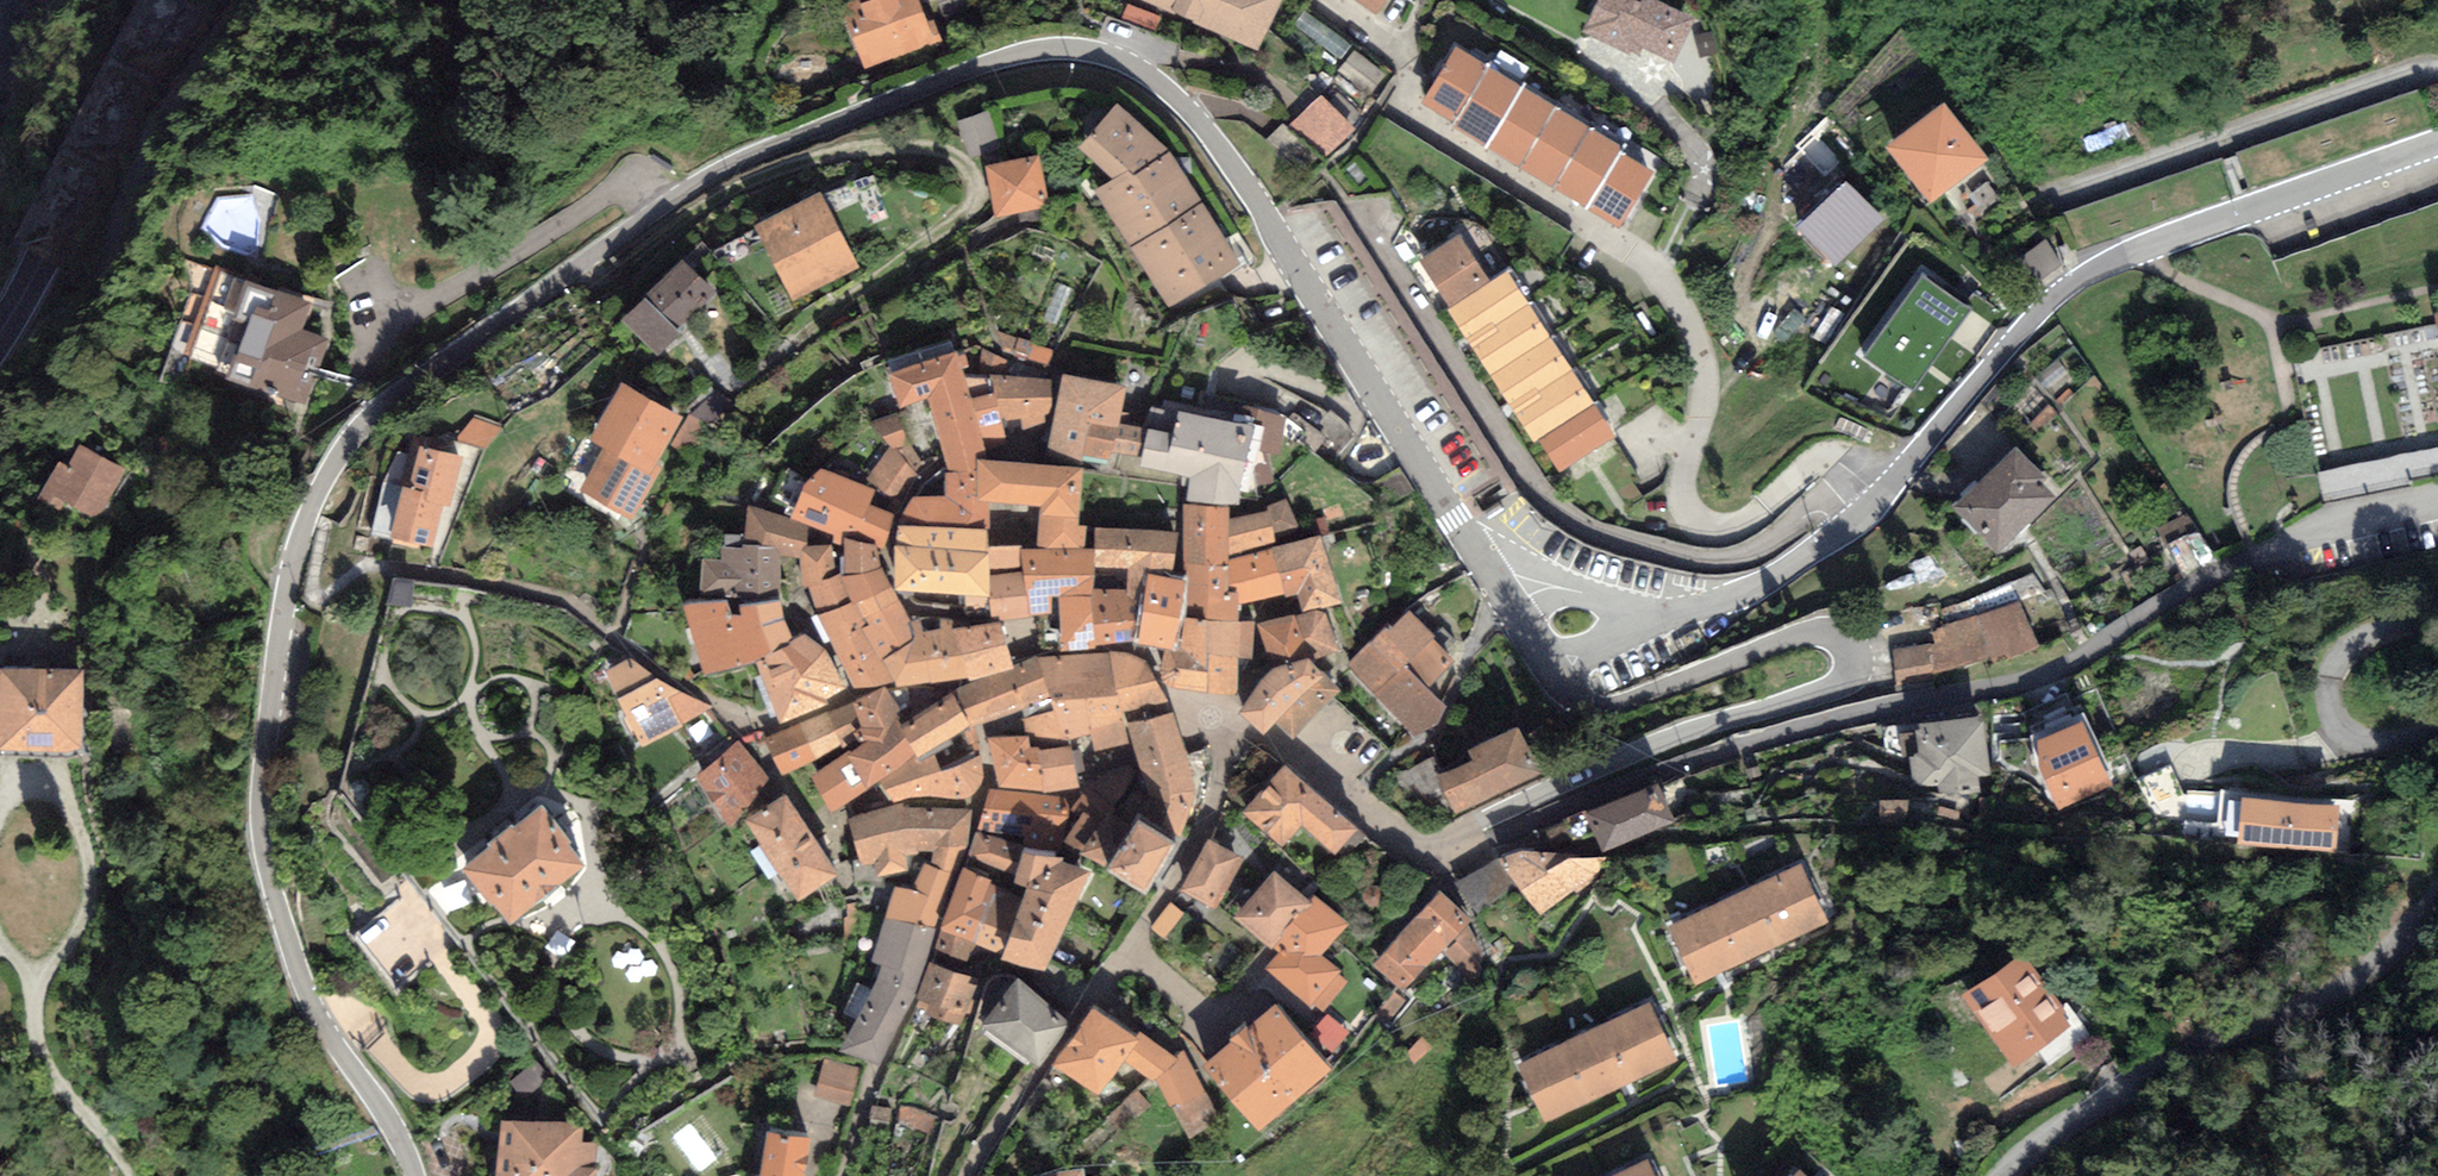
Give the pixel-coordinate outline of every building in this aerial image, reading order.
[(845,9),(869,66),(898,54),(902,63),(941,47),(932,26),(926,28),(914,0),(867,0),(845,9)] [(1260,50),(1282,0),(1145,0),(1260,50)] [(1377,13),(1386,0),(1360,0),(1377,13)] [(1649,0),(1603,0),(1587,33),(1630,54),(1635,44),(1675,63),(1694,22),(1649,0)] [(1625,145),(1460,51),(1424,114),(1621,226),(1651,174),(1619,155),(1625,145)] [(1332,156),(1362,123),(1329,94),(1299,128),(1332,156)] [(1945,109),(1893,147),(1933,201),(1985,163),(1945,109)] [(1118,180),(1098,193),(1170,307),(1239,264),(1173,160),(1118,110),(1083,148),(1118,180)] [(1003,153),(991,115),(958,126),(970,163),(1003,153)] [(1041,162),(993,168),(999,217),(1047,210),(1041,162)] [(1796,221),(1854,283),(1900,239),(1842,178),(1796,221)] [(821,198),(760,229),(796,300),(857,270),(821,198)] [(2043,279),(2066,265),(2052,241),(2028,256),(2043,279)] [(1458,243),(1423,265),(1535,441),(1542,437),(1563,469),(1611,439),(1509,279),(1489,291),(1458,243)] [(684,263),(627,323),(660,354),(717,295),(684,263)] [(317,306),(215,270),(183,361),(303,404),(325,343),(306,337),(317,306)] [(1969,316),(1923,283),(1866,363),(1912,396),(1969,316)] [(956,341),(887,363),(902,412),(930,400),(947,457),(946,466),(1015,468),(997,417),(980,418),(966,380),(956,341)] [(982,379),(966,380),(980,418),(997,417),(1048,414),(1047,383),(1013,379),(1009,366),(982,351),(982,379)] [(1119,392),(1071,383),(1057,450),(1130,457),(1135,430),(1114,425),(1119,392)] [(676,421),(625,393),(599,441),(613,448),(590,490),(635,515),(658,473),(650,469),(676,421)] [(1257,423),(1163,405),(1153,432),(1135,430),(1130,457),(1147,459),(1146,472),(1191,477),(1191,502),(1257,502),(1257,488),(1274,488),(1267,455),(1276,454),(1276,435),(1257,435),(1257,423)] [(699,452),(716,425),(698,414),(682,441),(699,452)] [(923,469),(899,417),(872,426),(890,452),(869,484),(895,499),(906,487),(923,469)] [(412,455),(393,450),(372,539),(430,553),(441,503),(450,505),(460,461),(443,457),(446,444),(416,437),(412,455)] [(122,476),(84,454),(74,471),(62,470),(44,501),(58,510),(65,499),(97,518),(122,476)] [(2018,455),(1963,508),(2000,547),(2050,500),(2036,485),(2041,480),(2018,455)] [(875,494),(802,461),(775,502),(797,511),(794,521),(809,526),(837,534),(836,544),(846,549),(880,548),(879,538),(891,506),(872,507),(875,494)] [(1015,468),(946,466),(946,503),(1031,502),(1031,553),(1085,552),(1083,469),(1015,468)] [(946,503),(918,504),(906,520),(899,559),(900,594),(968,591),(968,620),(1020,617),(1018,553),(1031,553),(1031,502),(946,503)] [(1287,506),(1231,523),(1233,551),(1296,531),(1287,506)] [(725,561),(700,563),(700,598),(779,597),(779,551),(807,550),(809,526),(794,521),(748,507),(747,537),(725,538),(725,561)] [(1231,508),(1189,509),(1188,614),(1239,623),(1237,602),(1234,562),(1233,551),(1231,523),(1231,508)] [(1176,537),(1100,534),(1099,551),(1099,582),(1171,580),(1176,537)] [(1323,535),(1234,562),(1237,602),(1300,592),(1307,611),(1326,606),(1343,601),(1323,535)] [(807,550),(807,576),(860,686),(960,684),(1012,666),(998,625),(910,625),(880,569),(880,548),(846,549),(847,578),(835,578),(834,549),(807,550)] [(1031,553),(1018,553),(1020,617),(1052,614),(1050,597),(1062,597),(1063,633),(1044,632),(1045,653),(1100,647),(1099,582),(1099,551),(1085,552),(1031,553)] [(1934,651),(1897,654),(1900,696),(1938,694),(1936,677),(1991,660),(1995,669),(2042,652),(2023,607),(2045,599),(2036,577),(1948,610),(1950,630),(1932,631),(1934,651)] [(1171,580),(1099,582),(1100,647),(1145,638),(1150,646),(1175,645),(1181,580),(1171,580)] [(413,593),(391,591),(388,620),(411,622),(413,593)] [(729,601),(685,602),(708,678),(762,660),(796,646),(783,602),(743,602),(743,614),(730,615),(729,601)] [(1307,611),(1264,624),(1277,669),(1311,659),(1339,651),(1326,606),(1307,611)] [(1239,623),(1188,614),(1186,651),(1171,652),(1169,684),(1238,694),(1238,660),(1254,660),(1255,622),(1239,623)] [(1437,641),(1410,614),(1351,669),(1417,738),(1448,709),(1428,689),(1456,662),(1448,654),(1457,645),(1445,633),(1437,641)] [(796,646),(762,660),(784,719),(846,688),(814,638),(796,646)] [(1277,669),(1238,712),(1266,736),(1277,724),(1294,740),(1342,687),(1311,659),(1277,669)] [(1134,661),(1061,664),(1070,733),(1093,729),(1097,751),(1134,744),(1128,725),(1168,712),(1151,679),(1134,661)] [(629,663),(609,673),(646,743),(708,711),(629,663)] [(1035,667),(959,698),(971,728),(1025,710),(1026,742),(1070,733),(1061,664),(1035,667)] [(81,673),(9,673),(9,747),(81,747),(81,673)] [(851,706),(864,735),(872,748),(824,777),(840,803),(887,777),(931,757),(953,748),(952,739),(971,728),(959,698),(912,728),(901,712),(913,705),(909,696),(875,698),(851,706)] [(851,706),(773,739),(787,769),(864,735),(851,706)] [(1168,712),(1128,725),(1134,744),(1138,758),(1152,800),(1149,805),(1142,816),(1178,839),(1191,802),(1188,777),(1179,747),(1168,712)] [(1984,718),(1881,730),(1884,753),(1913,765),(1915,788),(1940,785),(1942,798),(1980,794),(1978,778),(1991,776),(1984,718)] [(2112,789),(2085,721),(2035,741),(2062,808),(2112,789)] [(1477,761),(1443,777),(1459,812),(1542,773),(1520,727),(1471,749),(1477,761)] [(1026,742),(998,743),(1006,788),(1078,783),(1070,733),(1026,742)] [(765,781),(740,747),(699,778),(732,823),(765,781)] [(939,777),(931,757),(887,777),(898,796),(968,792),(977,768),(939,777)] [(1364,837),(1287,768),(1247,813),(1285,847),(1304,825),(1343,860),(1364,837)] [(1073,842),(1109,867),(1142,816),(1149,805),(1135,796),(1135,773),(1118,777),(1097,789),(1080,811),(1091,818),(1073,842)] [(1660,790),(1552,834),(1559,850),(1596,835),(1602,851),(1673,822),(1660,790)] [(788,796),(748,822),(800,900),(839,874),(788,796)] [(1068,806),(994,796),(981,836),(973,860),(1028,881),(1020,903),(968,873),(943,948),(966,957),(976,934),(1043,966),(1086,876),(1057,862),(1068,806)] [(2334,808),(2246,801),(2242,845),(2330,853),(2334,808)] [(899,806),(852,817),(856,891),(887,891),(887,877),(910,877),(920,856),(936,855),(916,891),(898,893),(891,915),(934,928),(968,846),(967,811),(899,806)] [(544,810),(471,867),(512,920),(585,862),(544,810)] [(1178,839),(1142,816),(1109,867),(1144,890),(1178,839)] [(1235,862),(1210,849),(1190,890),(1215,902),(1235,862)] [(1518,856),(1509,862),(1544,916),(1609,874),(1603,864),(1518,856)] [(1500,864),(1457,884),(1476,916),(1517,888),(1500,864)] [(1801,869),(1673,932),(1699,984),(1827,922),(1801,869)] [(1346,927),(1322,906),(1310,906),(1276,877),(1240,919),(1271,945),(1285,953),(1270,971),(1311,1005),(1335,976),(1318,961),(1346,927)] [(1463,923),(1441,902),(1381,965),(1403,986),(1463,923)] [(1187,918),(1172,906),(1151,932),(1166,944),(1187,918)] [(881,1062),(934,928),(891,915),(873,962),(886,964),(843,1047),(881,1062)] [(2023,960),(1970,997),(2017,1063),(2069,1026),(2023,960)] [(984,984),(933,962),(917,1000),(929,1004),(924,1015),(963,1032),(984,984)] [(1067,1025),(1022,990),(992,1027),(1037,1062),(1067,1025)] [(1652,1006),(1523,1069),(1550,1125),(1629,1086),(1679,1062),(1652,1006)] [(1135,1039),(1095,1010),(1056,1064),(1097,1093),(1122,1057),(1135,1039)] [(1335,1011),(1323,1025),(1347,1046),(1359,1033),(1335,1011)] [(1324,1069),(1276,1012),(1212,1066),(1261,1122),(1324,1069)] [(1143,1039),(1135,1039),(1122,1057),(1153,1077),(1170,1107),(1178,1107),(1191,1132),(1214,1121),(1183,1061),(1176,1065),(1143,1039)] [(866,1068),(825,1059),(816,1098),(858,1107),(866,1068)] [(1135,1122),(1158,1106),(1147,1090),(1124,1106),(1135,1122)] [(504,1121),(501,1175),(592,1175),(593,1152),(579,1151),(580,1125),(504,1121)] [(771,1132),(763,1175),(803,1175),(810,1140),(771,1132)] [(1626,1175),(1652,1175),(1647,1166),(1626,1175)]
